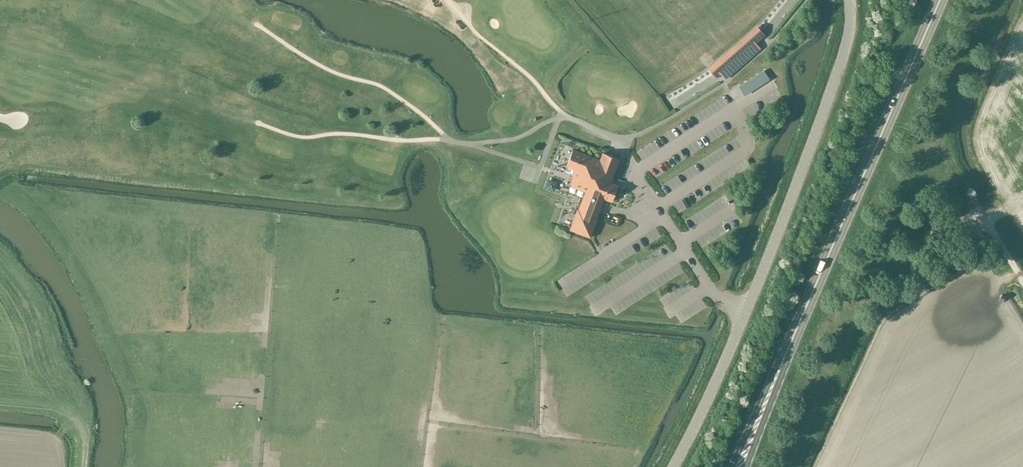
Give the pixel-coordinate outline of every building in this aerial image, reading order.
[(756,43),(734,62),(739,67),(760,48),(756,43)] [(714,65),(709,70),(716,78),(721,74),(721,73),(714,65)] [(721,73),(721,74),(725,79),(732,73),(728,67),(721,73)] [(619,159),(603,153),(600,160),(573,150),(567,166),(574,169),(572,176),(573,176),(570,185),(586,191),(578,210),(570,229),(590,237),(598,217),(597,217),(604,198),(611,201),(617,185),(610,182),(619,159)]
